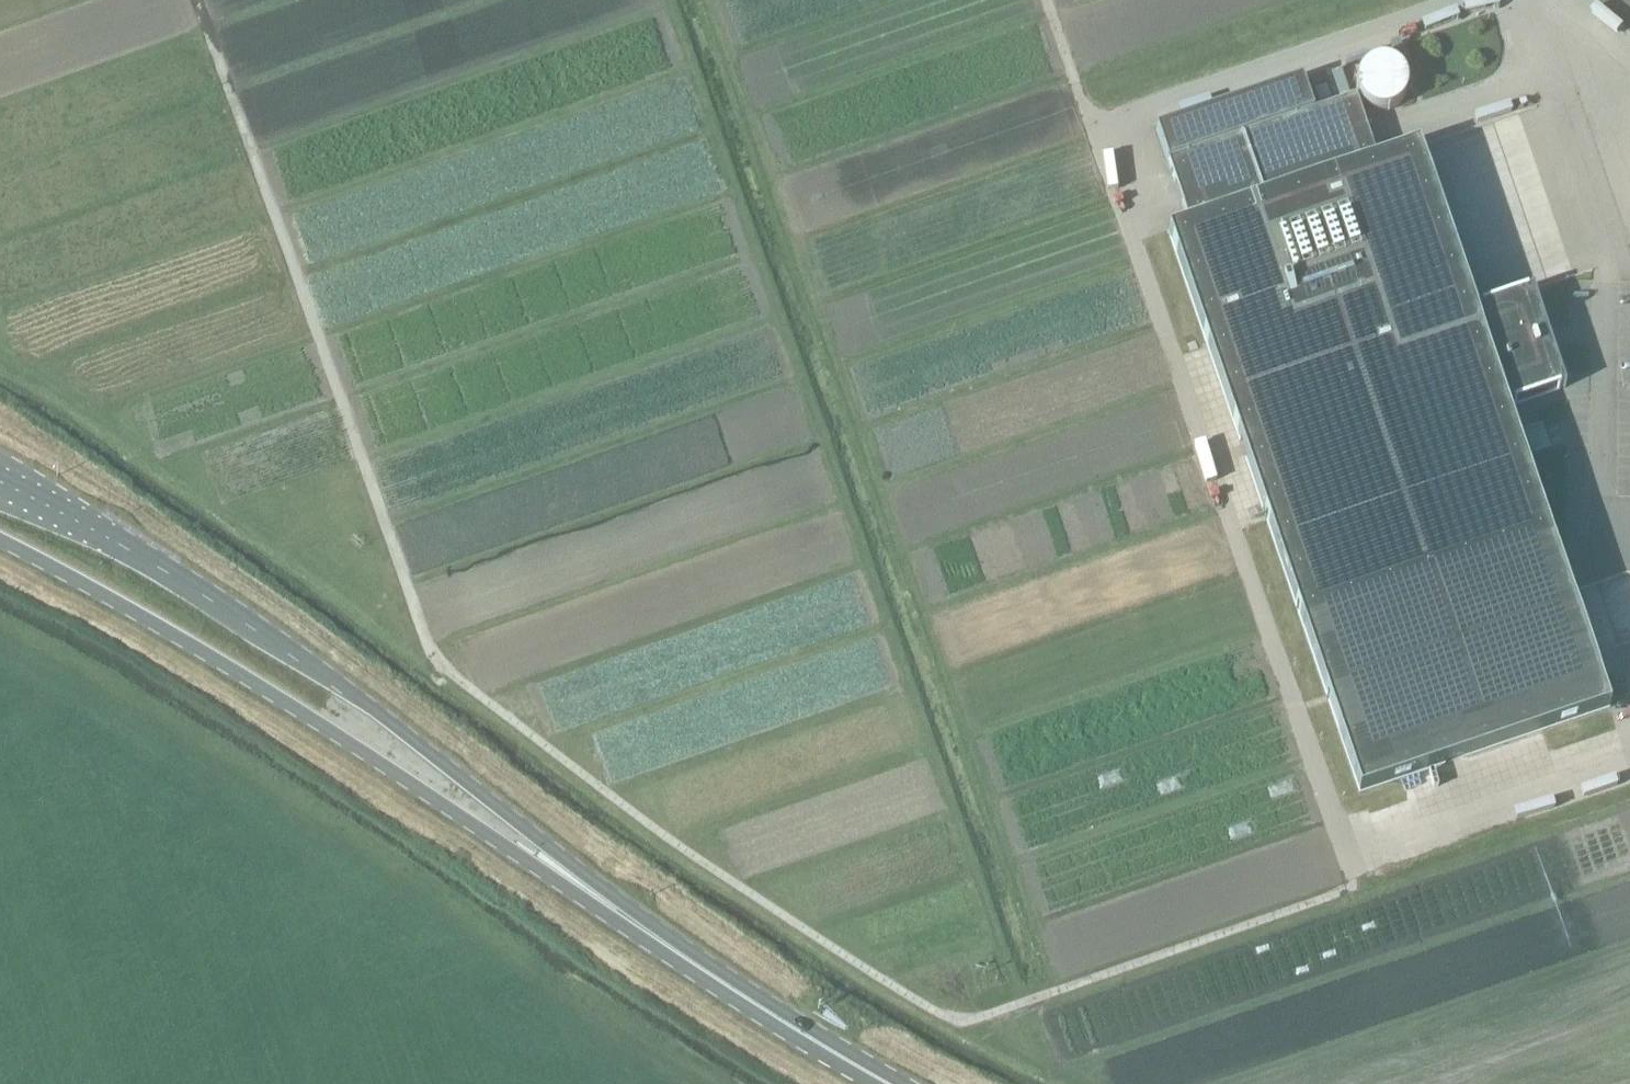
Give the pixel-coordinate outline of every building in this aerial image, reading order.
[(1319,70),(1322,78),(1360,65),(1358,57),(1319,70)] [(1376,91),(1409,94),(1411,62),(1378,60),(1376,91)] [(1302,78),(1157,128),(1168,162),(1189,224),(1168,231),(1228,406),(1239,438),(1253,480),(1267,520),(1303,627),(1360,793),(1610,708),(1593,655),(1571,591),(1558,554),(1553,541),(1532,480),(1508,407),(1566,388),(1533,291),(1532,290),(1474,310),(1419,147),(1419,146),(1377,160),(1363,120),(1359,106),(1356,98),(1314,112),(1302,78)] [(1320,102),(1331,98),(1326,86),(1316,89),(1320,102)] [(1507,113),(1430,137),(1447,191),(1476,182),(1474,177),(1485,174),(1490,190),(1505,185),(1514,215),(1537,208),(1530,186),(1516,190),(1512,179),(1526,174),(1507,113)] [(1543,424),(1520,432),(1529,457),(1552,449),(1543,424)]
